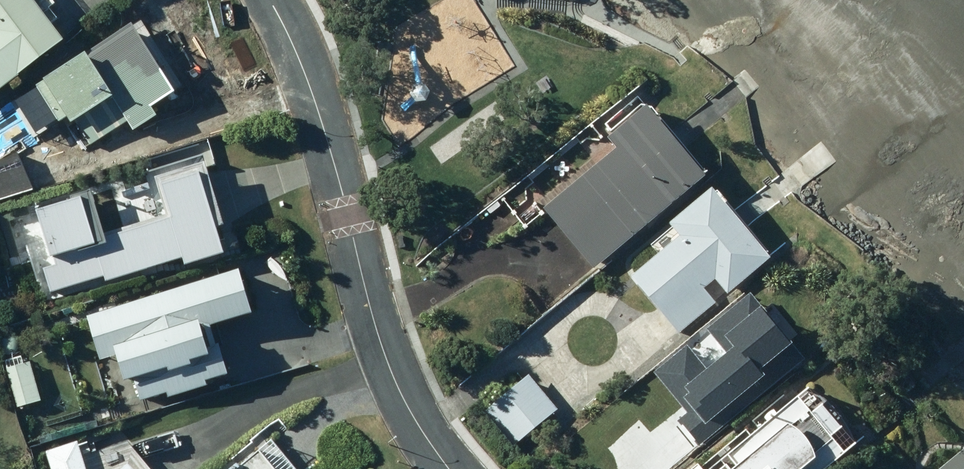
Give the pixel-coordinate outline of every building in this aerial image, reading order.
[(75,44),(54,15),(63,8),(57,0),(0,0),(0,98),(75,44)] [(144,29),(45,88),(66,124),(77,118),(94,146),(135,121),(142,132),(163,119),(159,111),(184,96),(144,29)] [(35,132),(40,130),(25,102),(0,117),(16,144),(29,136),(34,144),(40,140),(35,132)] [(625,151),(552,209),(601,271),(717,180),(660,108),(617,141),(625,151)] [(36,189),(23,155),(0,164),(0,203),(36,189)] [(155,182),(178,270),(225,257),(202,170),(155,182)] [(688,238),(638,279),(683,333),(720,303),(710,290),(722,279),(735,295),(778,260),(724,194),(681,229),(688,238)] [(0,214),(0,236),(9,234),(12,244),(53,232),(44,201),(0,214)] [(242,275),(184,292),(159,300),(101,317),(113,354),(124,350),(132,377),(139,375),(146,398),(171,390),(230,373),(222,348),(217,349),(209,322),(252,309),(242,275)] [(746,301),(725,318),(734,330),(756,313),(746,301)] [(773,305),(721,346),(753,386),(804,345),(773,305)] [(33,358),(7,365),(19,407),(44,400),(33,358)] [(535,377),(492,412),(521,447),(563,412),(535,377)] [(738,380),(706,406),(721,424),(753,398),(738,380)] [(867,448),(823,393),(727,468),(841,468),(867,448)] [(56,468),(94,468),(84,441),(51,453),(56,468)] [(283,444),(250,468),(301,468),(283,444)] [(948,468),(963,468),(963,457),(948,468)]
